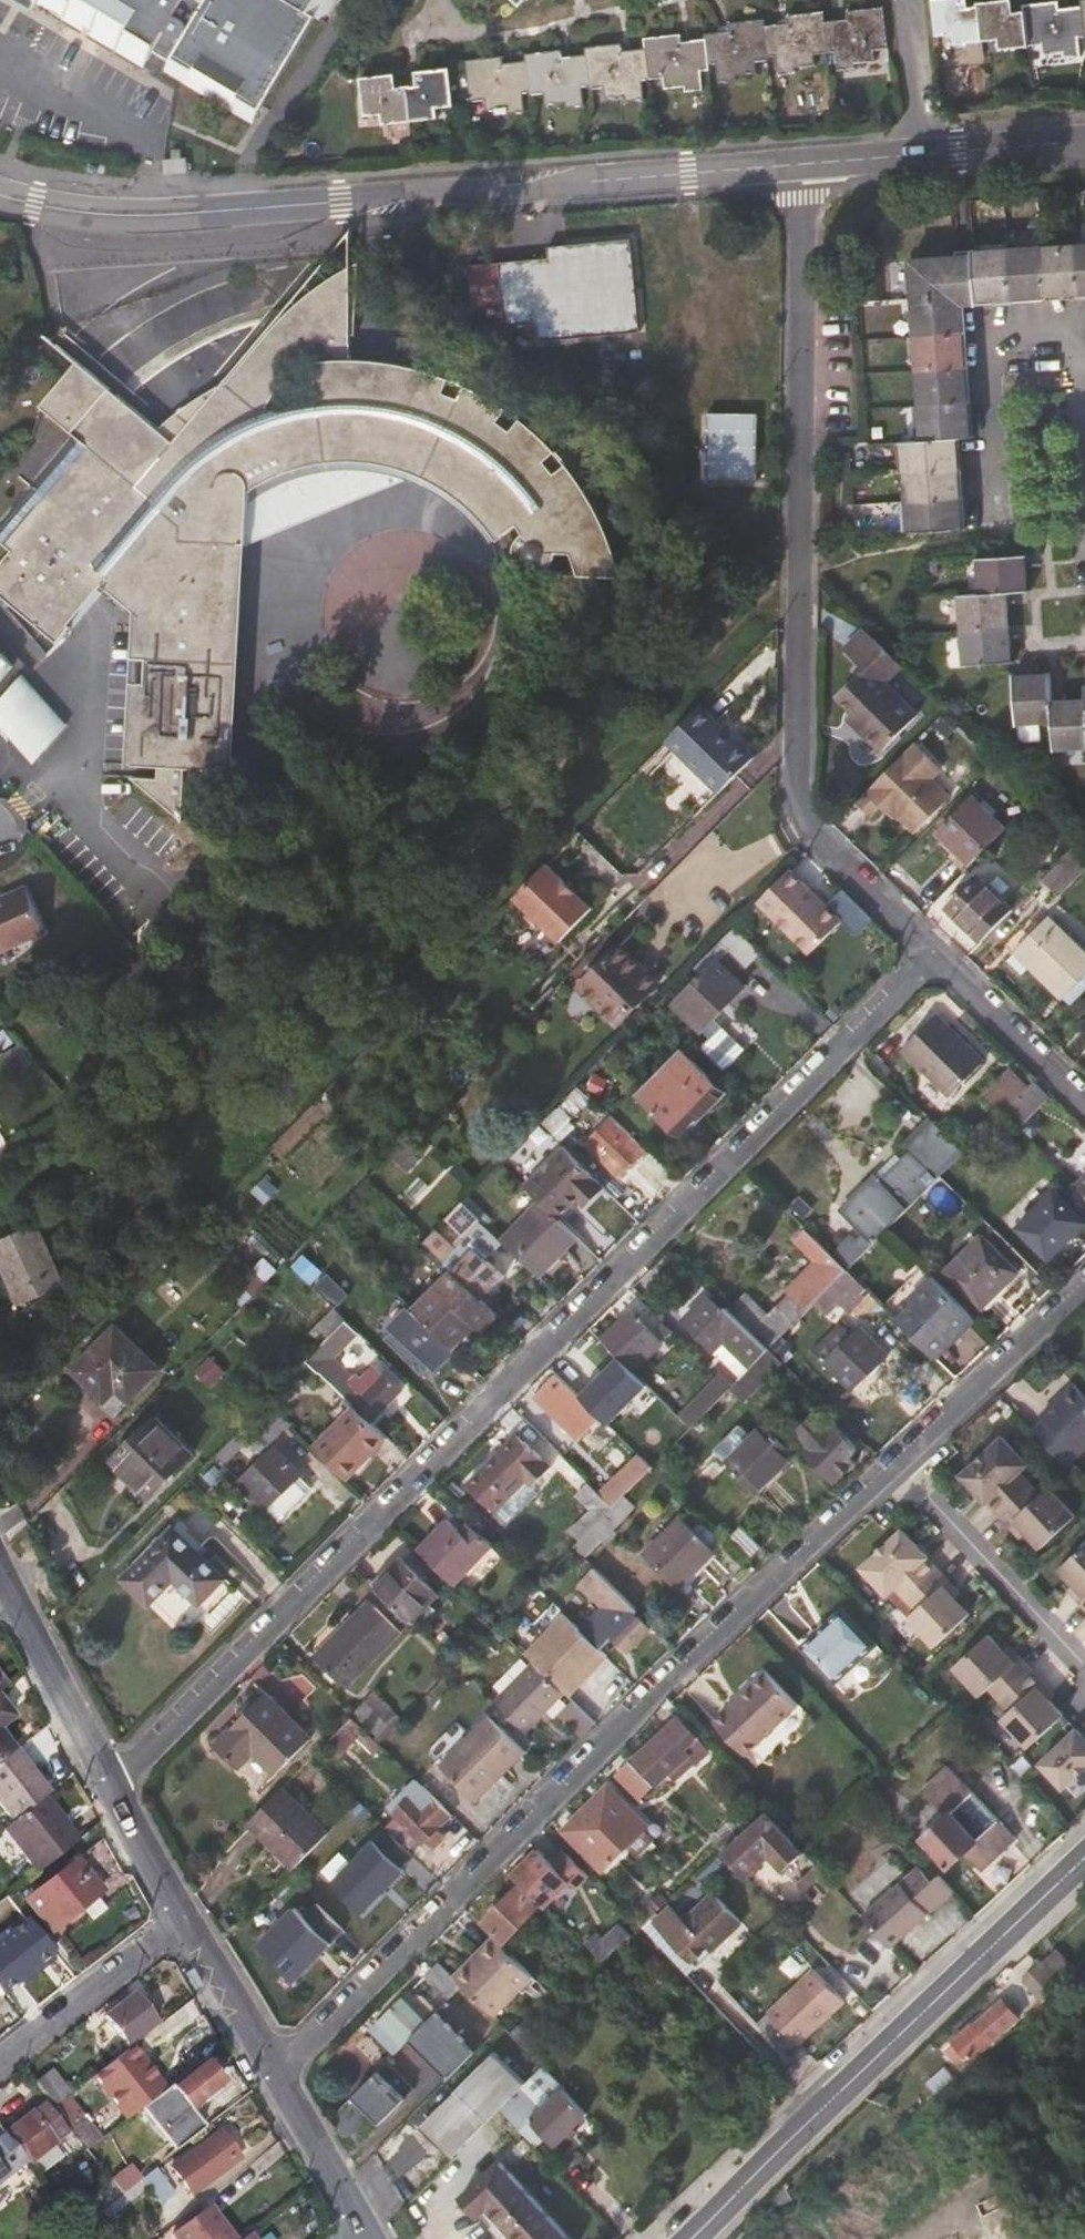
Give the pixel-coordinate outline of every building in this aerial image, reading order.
[(150,45),(158,49),(165,53),(160,65),(252,115),(272,79),(311,6),(320,10),(326,0),(22,0),(139,64),(142,59),(150,45)] [(981,42),(977,7),(967,7),(967,0),(933,0),(936,36),(953,35),(953,44),(981,42)] [(981,42),(998,40),(999,50),(1027,47),(1024,12),(1013,13),(1011,0),(977,3),(977,7),(981,42)] [(1084,37),(1084,29),(1083,5),(1059,8),(1058,2),(1023,5),(1024,12),(1027,47),(1041,46),(1043,56),(1062,54),(1063,59),(1080,57),(1079,38),(1084,37)] [(824,21),(828,54),(834,53),(836,71),(855,69),(855,64),(873,62),(873,50),(886,48),(882,9),(847,13),(848,19),(824,21)] [(787,25),(764,27),(768,59),(775,59),(777,76),(794,75),(794,69),(815,67),(814,55),(828,54),(824,21),(823,13),(786,17),(787,25)] [(768,59),(764,27),(764,20),(728,24),(728,32),(705,35),(705,40),(708,66),(715,65),(717,83),(736,81),(736,76),(755,74),(755,62),(768,62),(768,59)] [(645,39),(646,49),(649,80),(663,79),(664,90),(686,88),(686,92),(702,90),(701,72),(708,71),(708,66),(705,40),(681,42),(680,35),(645,39)] [(585,55),(589,87),(589,90),(604,88),(605,99),(625,97),(626,102),(644,100),(642,81),(649,80),(646,49),(622,52),(621,45),(585,48),(585,55)] [(525,62),(529,94),(529,96),(544,95),(546,105),(565,103),(566,108),(583,106),(582,87),(589,87),(585,55),(561,58),(560,51),(524,55),(525,62)] [(522,95),(529,94),(525,62),(502,64),(501,57),(465,61),(470,102),(485,100),(486,112),(506,110),(506,114),(524,112),(522,95)] [(417,88),(407,89),(411,122),(438,120),(438,110),(454,108),(449,70),(416,74),(417,88)] [(382,125),(411,122),(407,89),(396,90),(394,76),(361,79),(365,117),(382,116),(382,125)] [(186,174),(185,161),(164,161),(164,174),(186,174)] [(179,440),(78,366),(43,413),(81,441),(3,546),(14,555),(0,574),(0,603),(61,648),(106,589),(118,597),(143,615),(134,766),(194,832),(187,768),(241,772),(260,487),(319,469),(365,469),(403,474),(459,498),(494,522),(507,540),(524,557),(556,575),(629,579),(613,530),(588,477),(543,432),(492,392),(449,376),(400,364),(355,357),(351,236),(179,440)] [(555,260),(499,263),(502,323),(532,322),(533,338),(640,334),(635,244),(554,248),(555,260)] [(1042,248),(1045,296),(1079,293),(1076,245),(1042,248)] [(1076,245),(1079,293),(1084,293),(1084,245),(1076,245)] [(1010,298),(1045,296),(1042,248),(1006,250),(1010,298)] [(1010,298),(1006,250),(973,252),(973,256),(976,300),(1010,298)] [(961,296),(961,304),(976,303),(976,300),(973,256),(958,257),(911,260),(913,299),(961,296)] [(961,296),(913,299),(916,334),(963,330),(961,304),(961,296)] [(963,330),(916,334),(918,369),(966,367),(963,330)] [(966,367),(918,369),(920,404),(968,401),(966,367)] [(923,440),(956,438),(970,437),(968,401),(920,404),(923,440)] [(705,481),(757,481),(758,415),(706,415),(705,481)] [(958,469),(956,438),(923,440),(904,442),(906,472),(958,469)] [(958,469),(906,472),(909,502),(960,498),(958,469)] [(962,527),(960,498),(909,502),(911,530),(962,527)] [(976,559),(979,594),(1008,592),(1029,590),(1027,556),(976,559)] [(961,629),(1010,626),(1008,592),(979,594),(958,595),(961,629)] [(1010,626),(961,629),(963,664),(1013,661),(1010,626)] [(904,667),(864,628),(843,648),(864,669),(837,698),(863,724),(859,729),(882,751),(918,713),(888,683),(904,667)] [(17,669),(0,650),(0,683),(17,669)] [(1051,722),(1050,700),(1048,672),(1014,675),(1017,724),(1051,722)] [(0,700),(0,728),(34,761),(71,723),(22,677),(0,700)] [(1051,722),(1054,752),(1084,749),(1084,698),(1050,700),(1051,722)] [(753,757),(701,705),(667,741),(719,792),(753,757)] [(942,766),(915,740),(855,800),(870,814),(884,800),(915,832),(950,795),(931,777),(942,766)] [(1006,828),(972,795),(936,832),(969,865),(1006,828)] [(1080,840),(1041,879),(1053,891),(1084,858),(1084,844),(1080,840)] [(590,910),(544,866),(512,898),(519,906),(519,913),(529,923),(537,923),(558,943),(590,910)] [(843,923),(788,869),(756,902),(811,955),(843,923)] [(1012,908),(978,875),(946,906),(980,941),(1012,908)] [(26,887),(0,898),(0,952),(46,932),(26,887)] [(858,933),(871,920),(842,889),(828,901),(858,933)] [(1048,915),(1013,949),(1061,998),(1084,974),(1084,951),(1048,915)] [(760,951),(733,925),(692,967),(700,975),(673,1003),(700,1030),(713,1018),(744,986),(735,977),(718,960),(727,951),(744,968),(760,951)] [(617,947),(607,937),(568,976),(578,986),(617,947)] [(659,983),(620,944),(617,947),(578,986),(617,1025),(659,983)] [(744,968),(727,951),(718,960),(735,977),(744,968)] [(982,1060),(935,1014),(900,1050),(946,1096),(982,1060)] [(744,1050),(713,1018),(700,1030),(708,1038),(700,1047),(724,1071),(744,1050)] [(725,1092),(682,1051),(639,1095),(681,1137),(725,1092)] [(1015,1083),(1007,1074),(987,1092),(995,1101),(1015,1083)] [(1047,1096),(1032,1082),(1003,1112),(1018,1126),(1047,1096)] [(646,1150),(612,1116),(585,1144),(618,1177),(646,1150)] [(852,1235),(832,1255),(847,1270),(886,1230),(940,1175),(963,1152),(933,1122),(900,1156),(896,1153),(841,1209),(865,1233),(858,1240),(852,1235)] [(539,1201),(554,1215),(572,1196),(575,1198),(596,1178),(561,1144),(522,1183),(539,1201)] [(1049,1257),(1084,1219),(1084,1192),(1077,1185),(1074,1181),(1062,1194),(1055,1188),(1018,1227),(1049,1257)] [(450,1269),(481,1299),(503,1276),(486,1260),(501,1244),(478,1223),(481,1220),(462,1201),(445,1218),(461,1235),(451,1245),(435,1228),(427,1236),(422,1241),(450,1269)] [(554,1215),(539,1201),(500,1240),(538,1277),(578,1238),(554,1215)] [(37,1223),(0,1239),(0,1259),(20,1303),(65,1283),(37,1223)] [(847,1270),(832,1255),(805,1228),(793,1240),(814,1261),(786,1290),(789,1293),(768,1314),(746,1292),(729,1309),(768,1349),(817,1300),(847,1270)] [(1019,1272),(980,1233),(944,1269),(983,1308),(1019,1272)] [(497,1314),(481,1299),(450,1269),(411,1312),(452,1350),(475,1326),(480,1331),(497,1314)] [(847,1270),(817,1300),(828,1312),(859,1281),(847,1270)] [(972,1328),(917,1271),(881,1305),(936,1362),(972,1328)] [(751,1367),(768,1349),(729,1309),(726,1307),(723,1311),(708,1297),(683,1322),(713,1352),(724,1342),(751,1367)] [(671,1330),(642,1301),(631,1312),(660,1341),(671,1330)] [(459,1357),(452,1350),(411,1312),(383,1342),(441,1396),(453,1382),(444,1373),(459,1357)] [(660,1341),(631,1312),(602,1341),(631,1369),(660,1341)] [(359,1334),(345,1320),(305,1360),(319,1373),(359,1334)] [(162,1368),(116,1323),(72,1369),(106,1402),(118,1390),(130,1402),(162,1368)] [(886,1352),(859,1326),(824,1362),(850,1388),(886,1352)] [(358,1335),(339,1359),(357,1374),(376,1350),(358,1335)] [(778,1359),(768,1349),(751,1367),(742,1376),(730,1388),(740,1398),(778,1359)] [(717,1375),(730,1388),(742,1376),(720,1354),(708,1366),(717,1375)] [(352,1405),(369,1422),(400,1390),(375,1365),(361,1378),(356,1373),(347,1382),(361,1396),(352,1405)] [(566,1382),(590,1405),(599,1395),(575,1372),(566,1382)] [(600,1416),(590,1405),(566,1382),(557,1373),(535,1395),(573,1432),(583,1423),(589,1428),(600,1416)] [(678,1415),(691,1429),(730,1388),(717,1375),(678,1415)] [(294,1393),(283,1382),(266,1399),(277,1409),(294,1393)] [(1084,1450),(1084,1398),(1073,1386),(1049,1409),(1052,1413),(1044,1421),(1033,1431),(1057,1456),(1068,1467),(1084,1450)] [(289,1425),(266,1402),(216,1453),(227,1463),(248,1442),(264,1426),(276,1437),(289,1425)] [(369,1422),(352,1405),(313,1445),(346,1477),(386,1437),(369,1422)] [(652,1467),(691,1429),(678,1415),(671,1409),(659,1421),(655,1417),(641,1431),(645,1436),(632,1448),(652,1467)] [(1052,1413),(1049,1409),(1041,1417),(1044,1421),(1052,1413)] [(827,1426),(813,1411),(792,1431),(808,1446),(802,1451),(840,1488),(860,1469),(847,1455),(856,1446),(831,1422),(827,1426)] [(195,1453),(156,1415),(111,1460),(150,1497),(195,1453)] [(795,1453),(766,1424),(726,1463),(756,1493),(795,1453)] [(276,1437),(264,1426),(248,1442),(260,1454),(276,1437)] [(987,1503),(997,1514),(1028,1484),(1019,1474),(1027,1466),(1002,1439),(961,1476),(986,1503),(987,1503)] [(544,1461),(523,1440),(505,1458),(497,1450),(466,1482),(495,1510),(544,1461)] [(302,1473),(274,1447),(240,1481),(268,1508),(302,1473)] [(589,1483),(614,1507),(624,1496),(625,1495),(601,1471),(589,1483)] [(1040,1497),(1028,1484),(997,1514),(1014,1532),(1020,1527),(1026,1534),(1040,1550),(1075,1517),(1048,1489),(1040,1497)] [(634,1506),(624,1496),(614,1507),(623,1517),(634,1506)] [(611,1529),(623,1517),(614,1507),(602,1519),(611,1529)] [(651,1545),(687,1579),(714,1551),(679,1516),(651,1545)] [(459,1529),(447,1518),(417,1548),(454,1584),(494,1543),(470,1519),(459,1529)] [(611,1529),(602,1519),(592,1529),(602,1539),(605,1542),(615,1532),(611,1529)] [(226,1576),(172,1524),(121,1577),(149,1604),(174,1580),(199,1604),(226,1576)] [(1026,1534),(1020,1527),(1014,1532),(1020,1539),(1026,1534)] [(575,1546),(584,1556),(602,1539),(592,1529),(575,1546)] [(761,1548),(742,1530),(731,1541),(749,1560),(761,1548)] [(905,1598),(937,1570),(926,1558),(927,1557),(901,1531),(861,1568),(886,1596),(895,1588),(905,1598)] [(687,1579),(651,1545),(643,1553),(679,1588),(687,1579)] [(1084,1610),(1084,1545),(1058,1570),(1072,1585),(1078,1592),(1073,1597),(1084,1610)] [(574,1566),(584,1556),(575,1546),(539,1582),(551,1595),(564,1581),(561,1579),(574,1566)] [(438,1595),(401,1557),(375,1584),(413,1621),(438,1595)] [(584,1576),(574,1566),(561,1579),(564,1581),(571,1588),(584,1576)] [(954,1588),(937,1570),(905,1598),(916,1610),(907,1618),(934,1647),(968,1615),(954,1600),(948,1593),(954,1588)] [(1078,1592),(1072,1585),(1067,1591),(1073,1597),(1078,1592)] [(960,1595),(954,1588),(948,1593),(954,1600),(960,1595)] [(651,1627),(614,1591),(611,1595),(620,1604),(601,1624),(611,1635),(602,1644),(619,1660),(651,1627)] [(401,1630),(372,1602),(343,1630),(340,1627),(313,1654),(345,1687),(401,1630)] [(874,1642),(841,1606),(800,1644),(833,1680),(874,1642)] [(535,1663),(565,1693),(567,1696),(606,1656),(565,1615),(526,1655),(535,1663)] [(988,1688),(998,1699),(1029,1670),(1013,1653),(1008,1657),(1002,1651),(987,1635),(953,1667),(979,1696),(988,1688)] [(1013,1653),(1007,1646),(1002,1651),(1008,1657),(1013,1653)] [(525,1732),(565,1693),(535,1663),(495,1703),(525,1732)] [(792,1702),(762,1669),(736,1693),(738,1695),(726,1707),(723,1704),(708,1718),(739,1752),(792,1702)] [(1029,1670),(998,1699),(1009,1712),(1001,1719),(1027,1748),(1062,1717),(1048,1700),(1041,1694),(1047,1689),(1029,1670)] [(1053,1696),(1047,1689),(1041,1694),(1048,1700),(1053,1696)] [(311,1736),(266,1691),(214,1743),(239,1767),(252,1754),(273,1774),(311,1736)] [(351,1715),(380,1744),(390,1734),(404,1720),(375,1693),(351,1715)] [(1,1729),(15,1718),(0,1699),(0,1762),(12,1752),(16,1749),(1,1729)] [(584,1741),(598,1725),(572,1701),(558,1716),(584,1741)] [(382,1746),(380,1744),(351,1715),(325,1742),(338,1755),(356,1737),(374,1754),(382,1746)] [(665,1771),(698,1738),(699,1738),(677,1715),(632,1759),(631,1758),(616,1772),(640,1796),(665,1771)] [(524,1753),(487,1717),(438,1766),(472,1800),(496,1775),(499,1778),(524,1753)] [(1074,1729),(1037,1764),(1060,1789),(1084,1766),(1084,1741),(1074,1729)] [(403,1747),(390,1734),(380,1744),(382,1746),(393,1757),(403,1747)] [(710,1751),(698,1738),(665,1771),(678,1784),(710,1751)] [(35,1774),(32,1777),(12,1752),(0,1762),(0,1805),(13,1821),(44,1797),(49,1792),(35,1774)] [(1010,1830),(952,1768),(925,1793),(940,1811),(921,1829),(925,1833),(922,1836),(947,1863),(970,1842),(982,1855),(1010,1830)] [(451,1814),(416,1779),(389,1808),(423,1842),(426,1840),(434,1847),(444,1836),(437,1828),(451,1814)] [(330,1833),(283,1785),(247,1822),(294,1869),(330,1833)] [(641,1819),(606,1785),(562,1828),(600,1868),(641,1828),(641,1819)] [(711,1837),(722,1851),(767,1810),(755,1795),(711,1837)] [(79,1840),(44,1797),(13,1821),(4,1828),(39,1873),(79,1840)] [(774,1817),(767,1810),(722,1851),(721,1852),(745,1877),(770,1854),(783,1869),(804,1850),(799,1846),(788,1833),(774,1817)] [(795,1827),(780,1811),(774,1817),(788,1833),(795,1827)] [(1014,1835),(1010,1830),(982,1855),(987,1860),(1014,1835)] [(80,1910),(96,1897),(124,1875),(103,1841),(25,1902),(50,1933),(80,1910)] [(401,1875),(370,1844),(327,1885),(358,1916),(401,1875)] [(556,1869),(551,1864),(537,1850),(514,1874),(543,1902),(556,1889),(546,1879),(556,1869)] [(565,1851),(551,1864),(556,1869),(572,1885),(585,1871),(565,1851)] [(826,1875),(816,1863),(801,1877),(811,1888),(826,1875)] [(932,1881),(918,1867),(862,1916),(890,1947),(952,1892),(938,1876),(932,1881)] [(540,1905),(517,1884),(483,1918),(504,1941),(540,1905)] [(741,1917),(713,1887),(681,1916),(668,1902),(656,1913),(697,1958),(741,1917)] [(96,1897),(80,1910),(89,1922),(105,1910),(96,1897)] [(329,1948),(289,1910),(253,1947),(293,1985),(329,1948)] [(522,1964),(486,1927),(448,1966),(463,1982),(464,1984),(483,2003),(522,1964)] [(1049,1990),(1076,1971),(1063,1953),(1036,1972),(1049,1990)] [(448,1966),(441,1960),(426,1975),(448,1996),(463,1982),(448,1966)] [(843,2003),(812,1971),(757,2022),(787,2055),(843,2003)] [(432,2017),(408,1992),(368,2034),(393,2057),(406,2042),(432,2017)] [(104,2017),(126,2047),(156,2023),(134,1994),(104,2017)] [(971,2063),(1028,2017),(1012,1997),(955,2043),(971,2063)] [(471,2056),(432,2017),(406,2042),(445,2081),(471,2056)] [(100,2086),(134,2059),(127,2050),(94,2077),(100,2086)] [(524,2081),(493,2051),(421,2125),(452,2156),(524,2081)] [(143,2091),(156,2081),(137,2057),(134,2059),(100,2086),(120,2110),(133,2099),(138,2105),(148,2097),(143,2091)] [(169,2124),(220,2085),(205,2066),(174,2090),(170,2086),(151,2101),(169,2124)] [(72,2094),(52,2068),(35,2081),(55,2107),(72,2094)] [(562,2085),(546,2069),(502,2111),(519,2128),(528,2118),(545,2135),(553,2143),(585,2112),(560,2087),(562,2085)] [(399,2104),(372,2078),(349,2101),(375,2127),(399,2104)] [(27,2163),(67,2132),(44,2103),(5,2134),(26,2161),(27,2163)] [(102,2139),(85,2117),(70,2128),(88,2150),(102,2139)] [(545,2135),(528,2118),(519,2128),(535,2144),(545,2135)] [(4,2132),(0,2135),(0,2180),(26,2161),(5,2134),(4,2132)] [(173,2167),(192,2193),(239,2159),(220,2132),(173,2167)] [(502,2164),(465,2201),(502,2238),(575,2238),(502,2164)] [(175,2195),(155,2168),(136,2183),(121,2194),(101,2211),(108,2220),(148,2189),(161,2206),(175,2195)] [(136,2183),(128,2173),(113,2184),(121,2194),(136,2183)] [(101,2211),(121,2194),(113,2184),(111,2182),(67,2215),(78,2228),(101,2211)] [(207,2208),(172,2236),(174,2238),(232,2238),(207,2208)]
